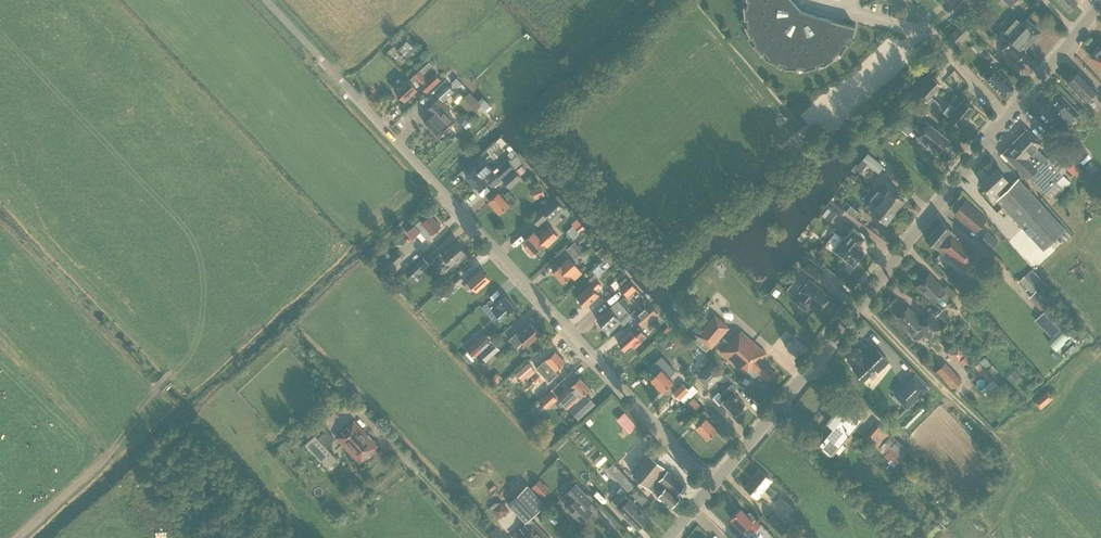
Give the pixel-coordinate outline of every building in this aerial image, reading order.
[(747,0),(746,6),(743,6),(744,19),(746,19),(747,25),(744,26),(750,38),(752,37),(754,42),(752,44),(761,53),(763,52),(767,56),(766,59),(778,64),(779,62),(784,64),(784,68),(797,68),(797,66),(803,67),(804,70),(816,66),(816,64),(821,63),(823,65),(834,58),(833,56),(837,52),(840,54),(847,43),(845,42),(849,37),(852,38),(855,26),(832,20),(801,11),(791,0),(747,0)] [(1069,11),(1080,0),(1058,0),(1069,11)] [(1004,31),(1009,36),(1024,49),(1041,31),(1026,18),(1021,23),(1016,18),(1004,31)] [(970,33),(960,24),(949,35),(959,45),(970,33)] [(1025,50),(1024,49),(1009,36),(1005,40),(1007,42),(1002,48),(1016,61),(1025,50)] [(415,49),(407,40),(398,48),(406,58),(415,49)] [(1090,56),(1100,67),(1100,46),(1090,56)] [(434,67),(429,61),(421,68),(426,74),(434,67)] [(994,71),(991,68),(993,67),(988,62),(979,72),(984,76),(986,79),(1004,96),(1013,86),(996,69),(994,71)] [(428,78),(419,69),(412,76),(408,80),(407,79),(395,91),(404,101),(417,89),(411,83),(416,79),(427,91),(440,79),(434,73),(428,78)] [(1098,89),(1079,69),(1066,82),(1085,101),(1098,89)] [(941,85),(932,77),(917,93),(925,102),(941,85)] [(438,137),(455,121),(446,111),(450,108),(442,100),(454,90),(445,81),(434,91),(439,96),(426,108),(432,115),(424,122),(438,137)] [(481,104),(469,91),(461,99),(473,112),(474,110),(481,104)] [(1080,113),(1062,94),(1047,108),(1065,127),(1080,113)] [(949,116),(960,126),(974,109),(962,99),(955,108),(950,103),(943,111),(949,116)] [(480,117),(474,110),(473,112),(461,122),(466,128),(480,117)] [(937,151),(947,139),(930,124),(918,139),(926,145),(928,143),(937,151)] [(1013,145),(1004,154),(1028,178),(1029,177),(1044,192),(1045,192),(1052,199),(1070,182),(1061,172),(1066,167),(1067,168),(1074,161),(1073,160),(1058,145),(1051,152),(1052,154),(1047,159),(1036,148),(1041,143),(1026,128),(1011,144),(1013,145)] [(1088,152),(1072,134),(1062,143),(1078,161),(1088,152)] [(484,159),(466,176),(476,187),(485,179),(485,178),(487,176),(488,178),(494,172),(501,180),(515,168),(508,161),(500,168),(495,163),(490,167),(484,159)] [(862,160),(857,165),(862,169),(867,164),(862,160)] [(996,168),(980,183),(990,194),(991,194),(996,199),(1007,188),(1002,183),(1006,179),(996,168)] [(521,177),(514,169),(502,180),(509,188),(521,177)] [(1007,188),(996,199),(1038,244),(1043,249),(1065,229),(1018,178),(1007,188)] [(873,195),(895,211),(904,200),(889,189),(884,195),(877,189),(873,195)] [(499,192),(489,201),(499,213),(509,204),(511,206),(517,201),(508,191),(502,196),(499,192)] [(895,211),(873,195),(869,200),(877,205),(872,211),(886,222),(895,211)] [(550,219),(563,208),(554,198),(532,218),(538,225),(547,216),(550,219)] [(844,208),(830,198),(817,214),(823,219),(831,209),(833,209),(839,214),(844,208)] [(965,200),(955,213),(972,228),(975,224),(979,227),(984,221),(986,218),(965,200)] [(862,213),(865,207),(855,201),(852,207),(862,213)] [(423,221),(421,219),(407,232),(413,238),(420,231),(426,238),(440,225),(430,214),(423,221)] [(586,227),(577,218),(571,223),(580,233),(586,227)] [(954,236),(955,234),(940,221),(926,238),(941,251),(963,270),(978,253),(958,236),(957,238),(954,236)] [(550,227),(545,231),(543,230),(538,235),(534,231),(524,240),(527,244),(524,247),(532,255),(535,252),(544,243),(547,246),(557,236),(550,227)] [(854,265),(863,253),(856,248),(864,238),(853,230),(846,240),(835,231),(826,243),(854,265)] [(998,240),(987,230),(979,240),(990,249),(998,240)] [(584,250),(575,240),(566,248),(575,258),(584,250)] [(465,252),(456,242),(442,254),(440,252),(433,258),(439,264),(445,258),(451,265),(465,252)] [(403,258),(396,250),(381,264),(388,272),(403,258)] [(826,269),(807,255),(799,266),(818,280),(826,269)] [(428,262),(423,256),(411,267),(417,273),(428,264),(428,262)] [(569,257),(553,271),(563,282),(571,275),(574,279),(582,272),(578,268),(579,268),(569,257)] [(1046,283),(1032,268),(1017,281),(1025,289),(1032,283),(1037,289),(1028,297),(1042,311),(1034,319),(1052,338),(1069,322),(1039,290),(1046,283)] [(490,279),(480,269),(467,281),(468,281),(463,286),(467,290),(472,286),(477,291),(490,279)] [(577,297),(585,307),(599,294),(595,289),(600,284),(595,278),(597,275),(595,273),(587,280),(590,284),(577,297)] [(463,279),(458,274),(438,293),(442,298),(463,279)] [(918,285),(934,301),(941,295),(947,302),(956,294),(947,284),(942,289),(929,274),(918,285)] [(822,289),(808,279),(792,300),(806,310),(812,302),(820,308),(829,296),(821,290),(822,289)] [(636,288),(628,280),(619,288),(627,296),(636,288)] [(491,308),(501,319),(506,314),(507,314),(515,307),(505,296),(496,303),(492,298),(481,307),(486,312),(491,308)] [(597,319),(606,329),(608,328),(610,331),(621,321),(623,324),(632,316),(623,307),(628,302),(623,297),(618,301),(610,308),(609,308),(597,319)] [(658,313),(649,302),(633,316),(643,326),(658,313)] [(931,312),(926,317),(921,321),(907,307),(897,317),(912,333),(911,335),(913,338),(914,338),(915,339),(916,339),(917,339),(918,339),(919,339),(919,338),(924,334),(928,338),(942,324),(931,312)] [(951,318),(942,309),(935,315),(944,325),(951,318)] [(714,313),(697,333),(712,346),(729,326),(714,313)] [(523,340),(527,345),(540,334),(530,323),(518,334),(516,332),(508,339),(516,347),(523,340)] [(618,342),(625,350),(631,344),(634,347),(641,341),(646,336),(641,330),(642,329),(640,326),(634,332),(632,329),(618,342)] [(721,351),(746,373),(752,366),(767,380),(774,371),(760,359),(766,352),(741,330),(735,337),(734,336),(721,351)] [(490,341),(484,334),(468,348),(474,355),(490,341)] [(499,349),(493,342),(480,354),(486,361),(499,349)] [(957,344),(949,352),(957,361),(965,354),(957,344)] [(853,368),(863,379),(875,368),(878,371),(888,361),(875,347),(865,356),(858,349),(847,359),(854,367),(853,368)] [(565,361),(555,350),(536,367),(549,381),(558,372),(555,369),(565,361)] [(990,353),(985,356),(990,363),(995,359),(990,353)] [(661,355),(649,367),(655,374),(651,378),(663,391),(673,381),(668,376),(675,370),(661,355)] [(995,371),(1001,369),(998,360),(992,362),(995,371)] [(962,380),(945,361),(936,370),(952,388),(962,380)] [(527,362),(515,372),(523,381),(535,371),(527,362)] [(720,374),(721,374),(711,364),(698,376),(708,386),(716,378),(718,380),(722,376),(720,374)] [(501,378),(507,372),(503,367),(496,373),(501,378)] [(722,401),(734,414),(744,404),(740,399),(733,391),(736,389),(731,384),(733,382),(726,374),(715,384),(722,391),(727,396),(722,401)] [(585,395),(584,393),(590,388),(580,377),(577,380),(575,378),(569,383),(571,384),(558,396),(578,418),(594,403),(586,394),(585,395)] [(923,394),(912,381),(891,401),(902,413),(923,394)] [(689,390),(682,382),(672,392),(679,399),(689,390)] [(1053,397),(1047,390),(1034,402),(1040,408),(1053,397)] [(557,399),(550,391),(539,400),(546,408),(557,399)] [(700,404),(692,397),(686,404),(693,411),(700,404)] [(630,407),(620,414),(631,430),(641,422),(630,407)] [(707,438),(717,429),(706,417),(709,414),(704,410),(698,416),(702,421),(696,426),(707,438)] [(834,429),(821,445),(832,453),(861,418),(850,410),(845,416),(838,411),(827,423),(834,429)] [(360,462),(378,445),(354,420),(336,437),(360,462)] [(890,433),(876,422),(864,436),(878,447),(890,433)] [(328,467),(337,458),(326,446),(336,437),(331,432),(330,433),(326,430),(318,437),(315,435),(305,444),(328,467)] [(907,447),(890,433),(878,448),(896,462),(907,447)] [(600,455),(604,460),(611,455),(607,449),(600,455)] [(676,494),(684,485),(649,455),(633,474),(647,486),(647,485),(658,495),(657,495),(671,506),(679,496),(676,494)] [(771,480),(759,470),(745,486),(757,497),(763,489),(771,495),(775,491),(767,485),(771,480)] [(550,489),(539,478),(531,487),(541,497),(550,489)] [(582,501),(588,496),(575,483),(566,493),(573,500),(566,507),(581,522),(591,511),(582,501)] [(545,504),(527,484),(507,503),(525,522),(545,504)] [(625,494),(615,505),(638,527),(648,518),(642,512),(642,511),(625,494)] [(740,508),(730,518),(742,530),(747,525),(754,532),(752,534),(757,537),(771,537),(773,536),(762,524),(761,525),(754,518),(752,520),(740,508)] [(789,526),(775,512),(767,520),(781,534),(789,526)] [(533,520),(526,525),(524,523),(511,535),(513,537),(549,537),(533,520)]
